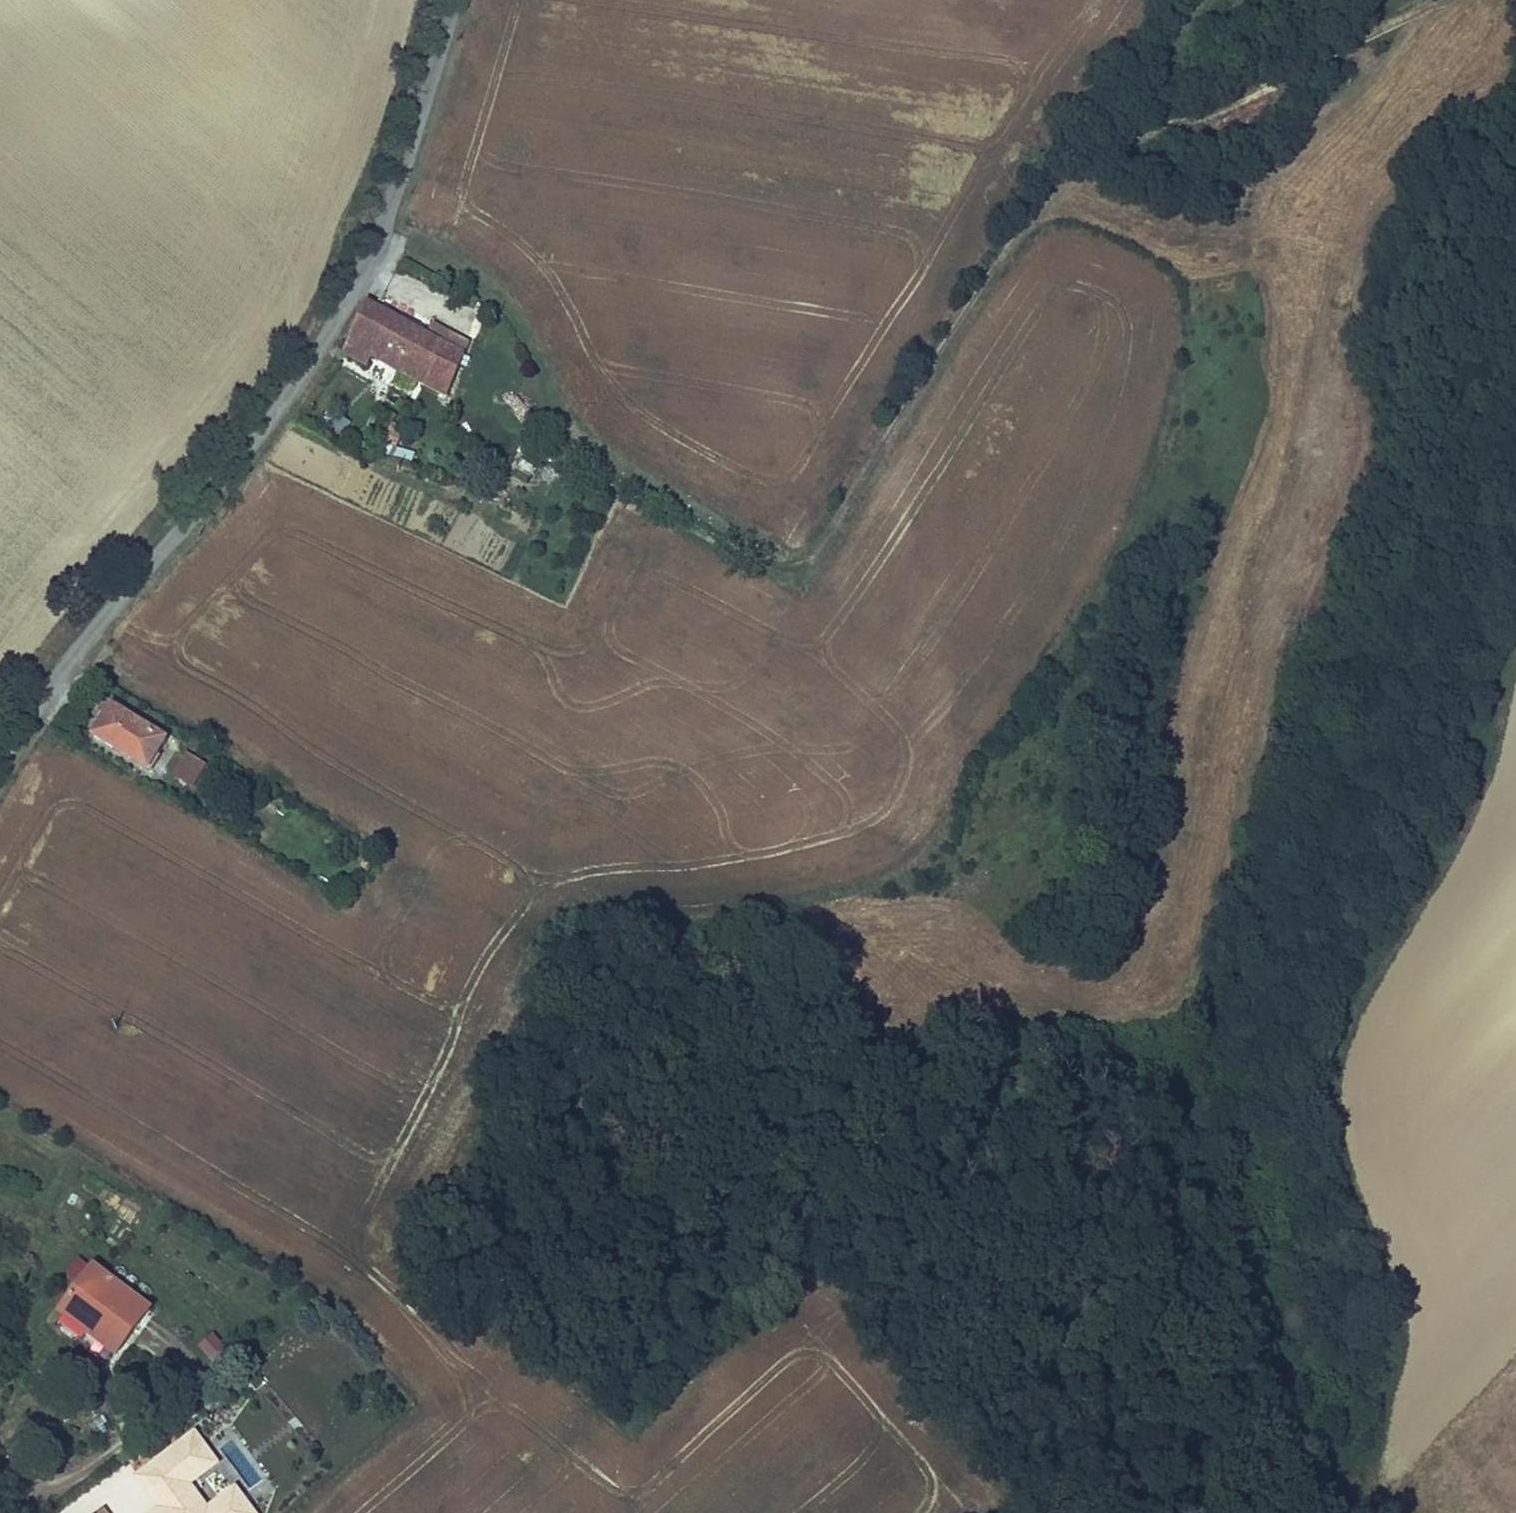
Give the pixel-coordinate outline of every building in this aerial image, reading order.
[(369,358),(421,385),(445,330),(432,324),(427,336),(366,304),(342,348),(343,355),(366,365),(369,358)] [(433,406),(461,337),(445,330),(421,385),(415,399),(433,406)] [(161,745),(101,711),(91,725),(98,729),(93,739),(146,770),(161,745)] [(172,779),(186,788),(198,767),(184,759),(172,779)] [(59,1309),(114,1351),(148,1306),(92,1265),(59,1309)] [(215,1364),(229,1350),(213,1333),(198,1347),(215,1364)] [(236,1486),(206,1506),(191,1484),(219,1466),(197,1432),(132,1475),(155,1511),(152,1512),(255,1512),(236,1486)]
